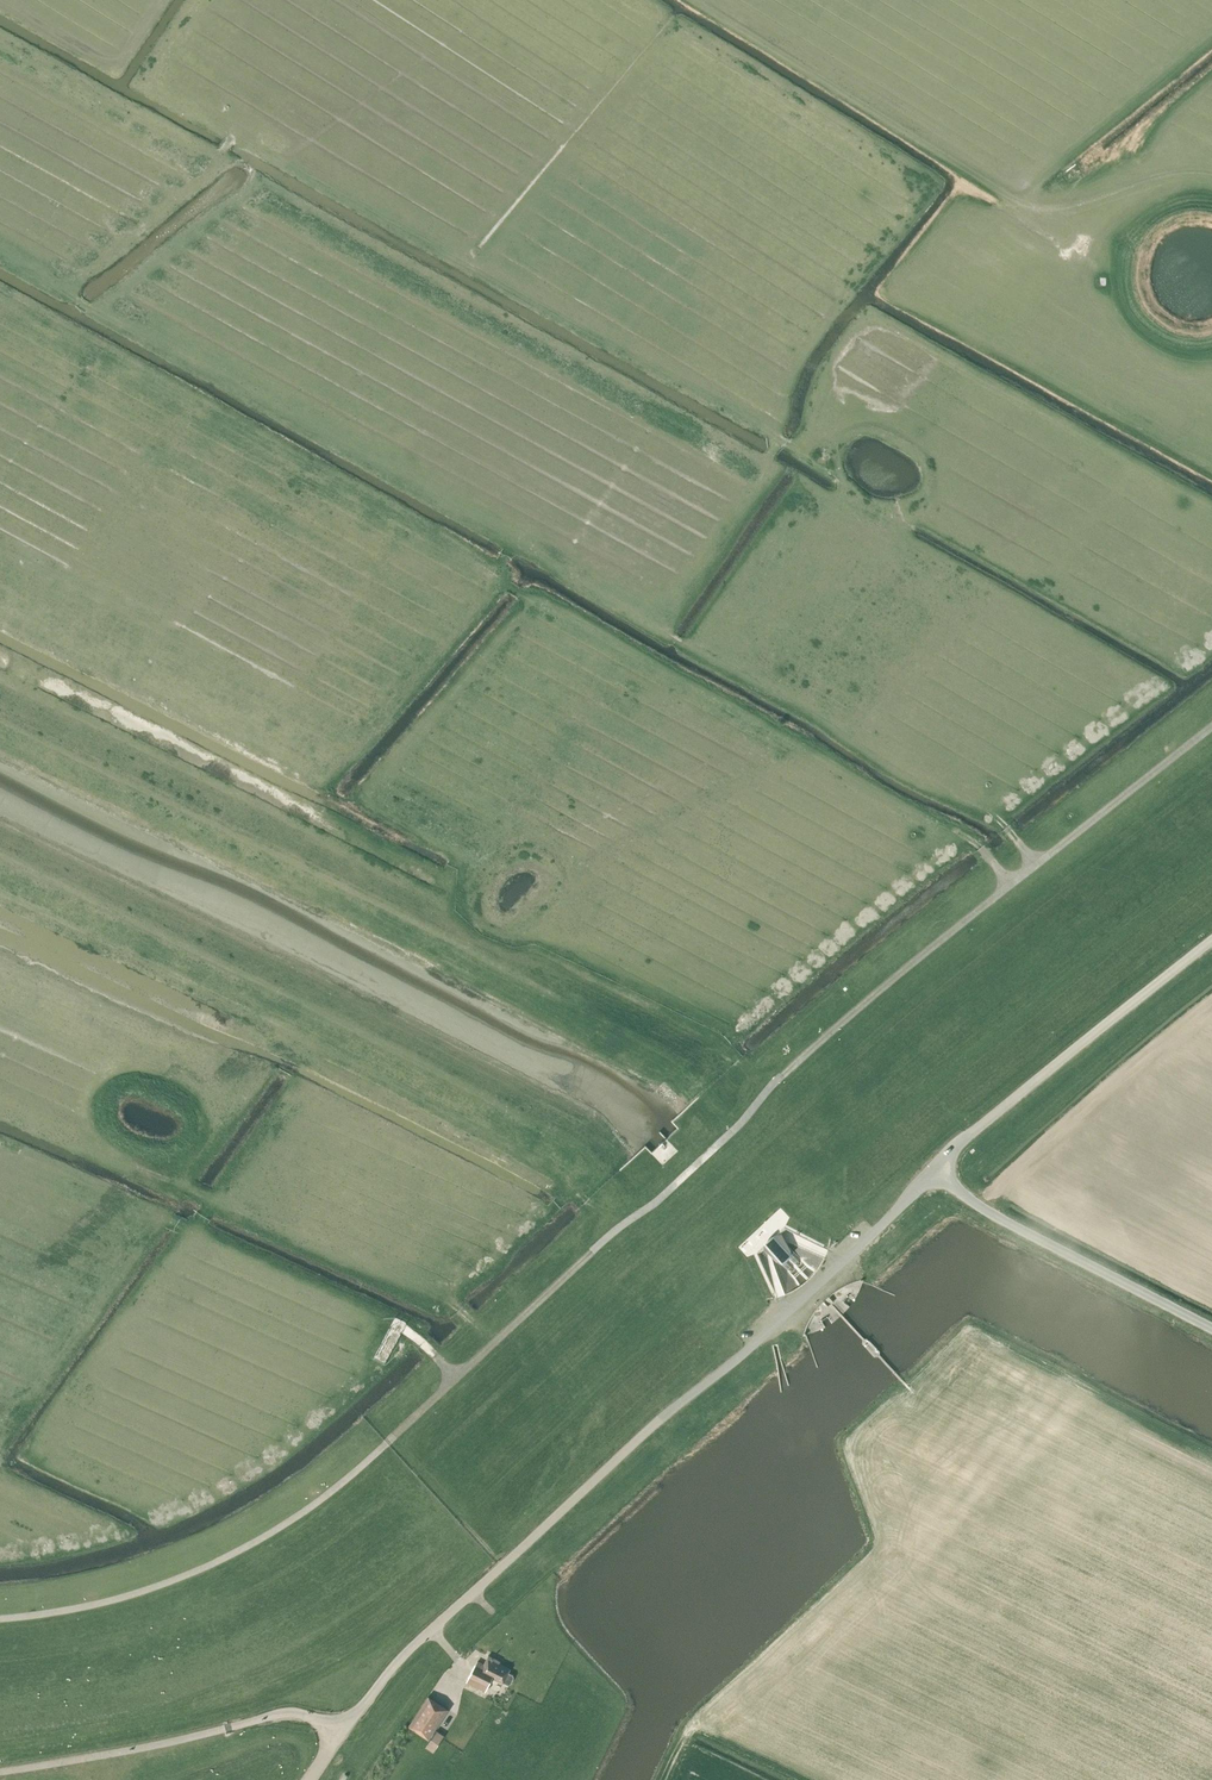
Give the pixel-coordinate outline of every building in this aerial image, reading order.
[(758,1228),(737,1246),(748,1256),(753,1253),(755,1252),(757,1251),(760,1249),(762,1247),(770,1239),(778,1232),(781,1230),(784,1226),(785,1225),(786,1223),(789,1217),(780,1207),(758,1228)] [(770,1239),(762,1247),(766,1251),(774,1256),(780,1259),(785,1255),(791,1250),(789,1246),(782,1236),(778,1232),(770,1239)] [(509,1669),(498,1663),(499,1662),(488,1656),(484,1665),(477,1661),(467,1681),(485,1690),(492,1676),(503,1682),(508,1684),(510,1683),(514,1677),(513,1674),(508,1672),(509,1669)] [(428,1739),(448,1709),(428,1696),(408,1726),(428,1739)] [(433,1752),(445,1735),(436,1730),(425,1747),(433,1752)]
